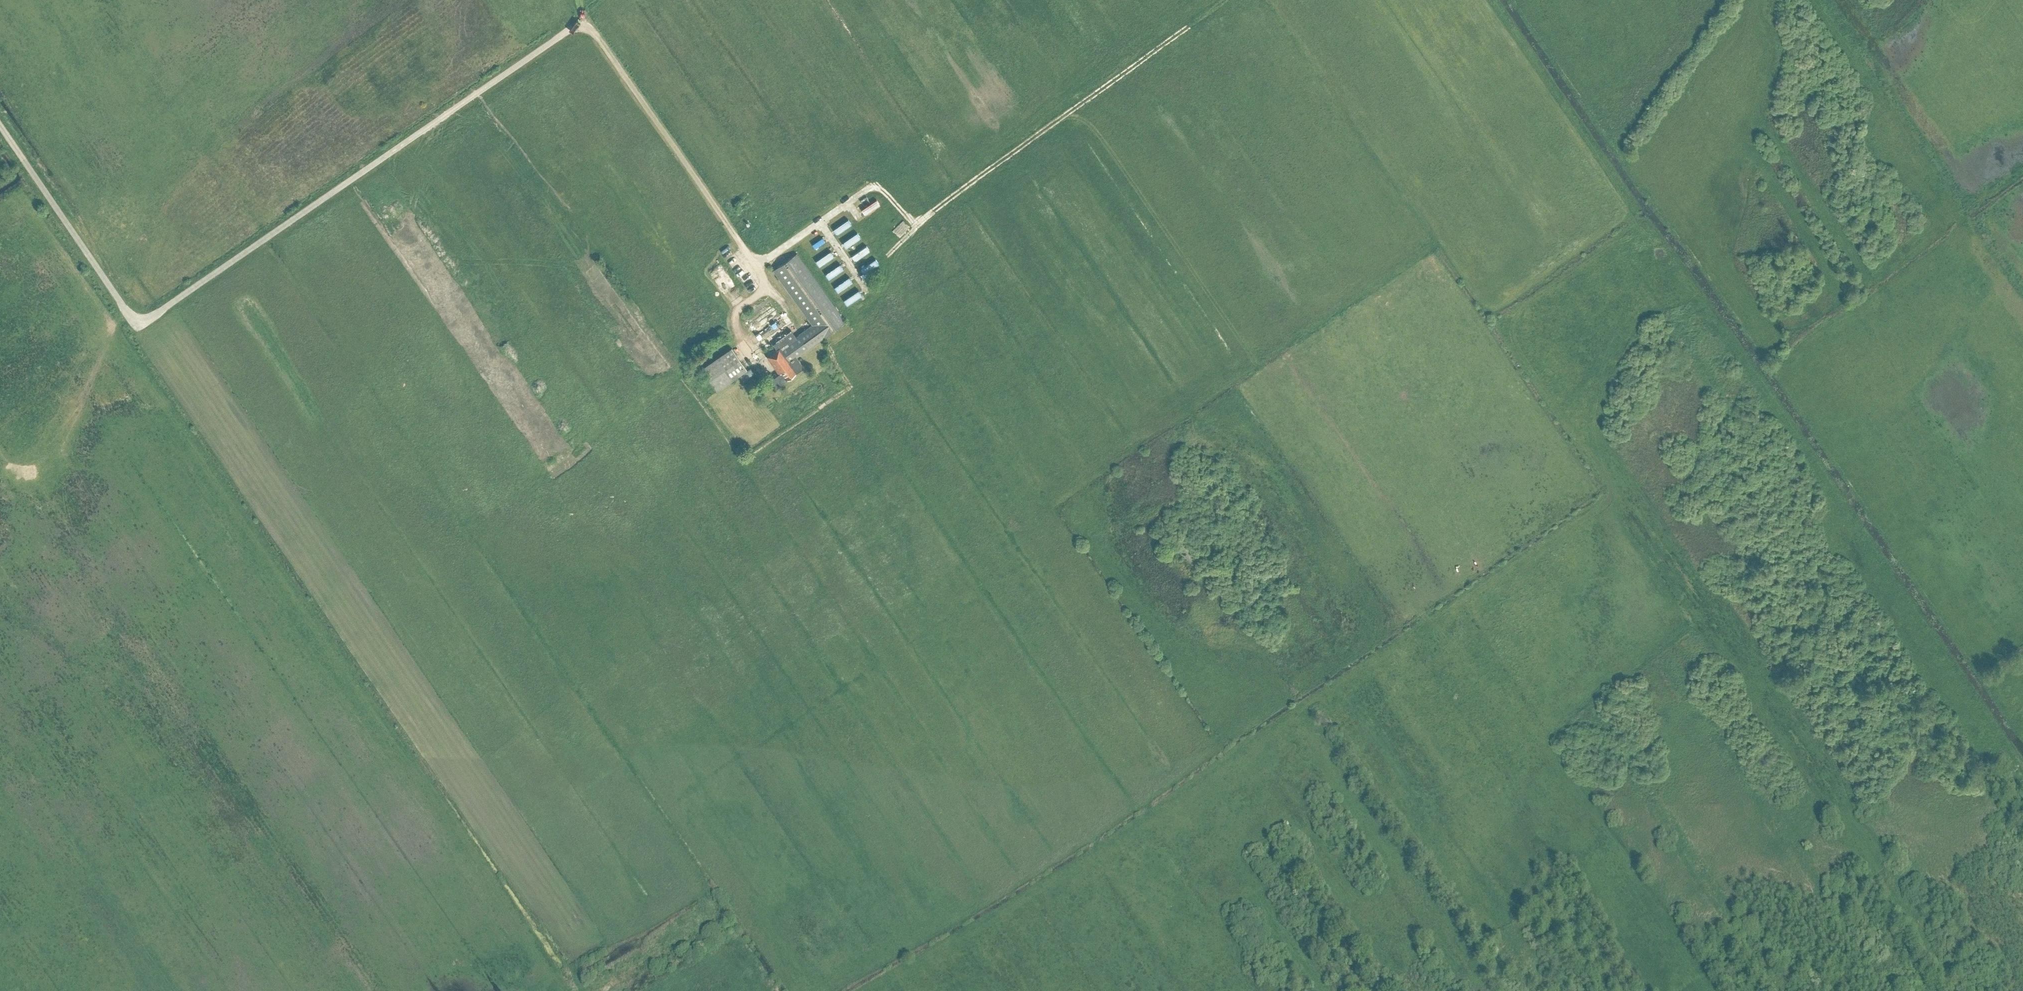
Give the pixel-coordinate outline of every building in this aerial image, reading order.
[(861,209),(865,214),(880,203),(876,198),(861,209)] [(766,213),(757,222),(766,231),(775,221),(766,213)] [(848,218),(833,228),(836,233),(851,223),(848,218)] [(842,242),(845,247),(860,237),(857,231),(842,242)] [(822,236),(812,243),(815,247),(825,241),(822,236)] [(866,244),(851,255),(855,260),(870,250),(866,244)] [(834,255),(831,250),(815,260),(819,265),(834,255)] [(806,329),(814,342),(846,321),(798,252),(775,268),(813,324),(806,329)] [(879,263),(875,258),(860,268),(864,273),(871,268),(879,263)] [(843,268),(840,263),(825,273),(828,278),(843,268)] [(852,281),(849,276),(834,286),(837,291),(852,281)] [(858,289),(843,299),(847,304),(862,294),(858,289)] [(814,342),(806,329),(795,336),(776,349),(767,355),(778,372),(771,377),(776,384),(803,366),(796,355),(814,342)] [(774,339),(775,341),(772,343),(776,349),(795,336),(790,329),(774,339)] [(746,368),(732,347),(731,346),(701,368),(716,390),(746,368)]
